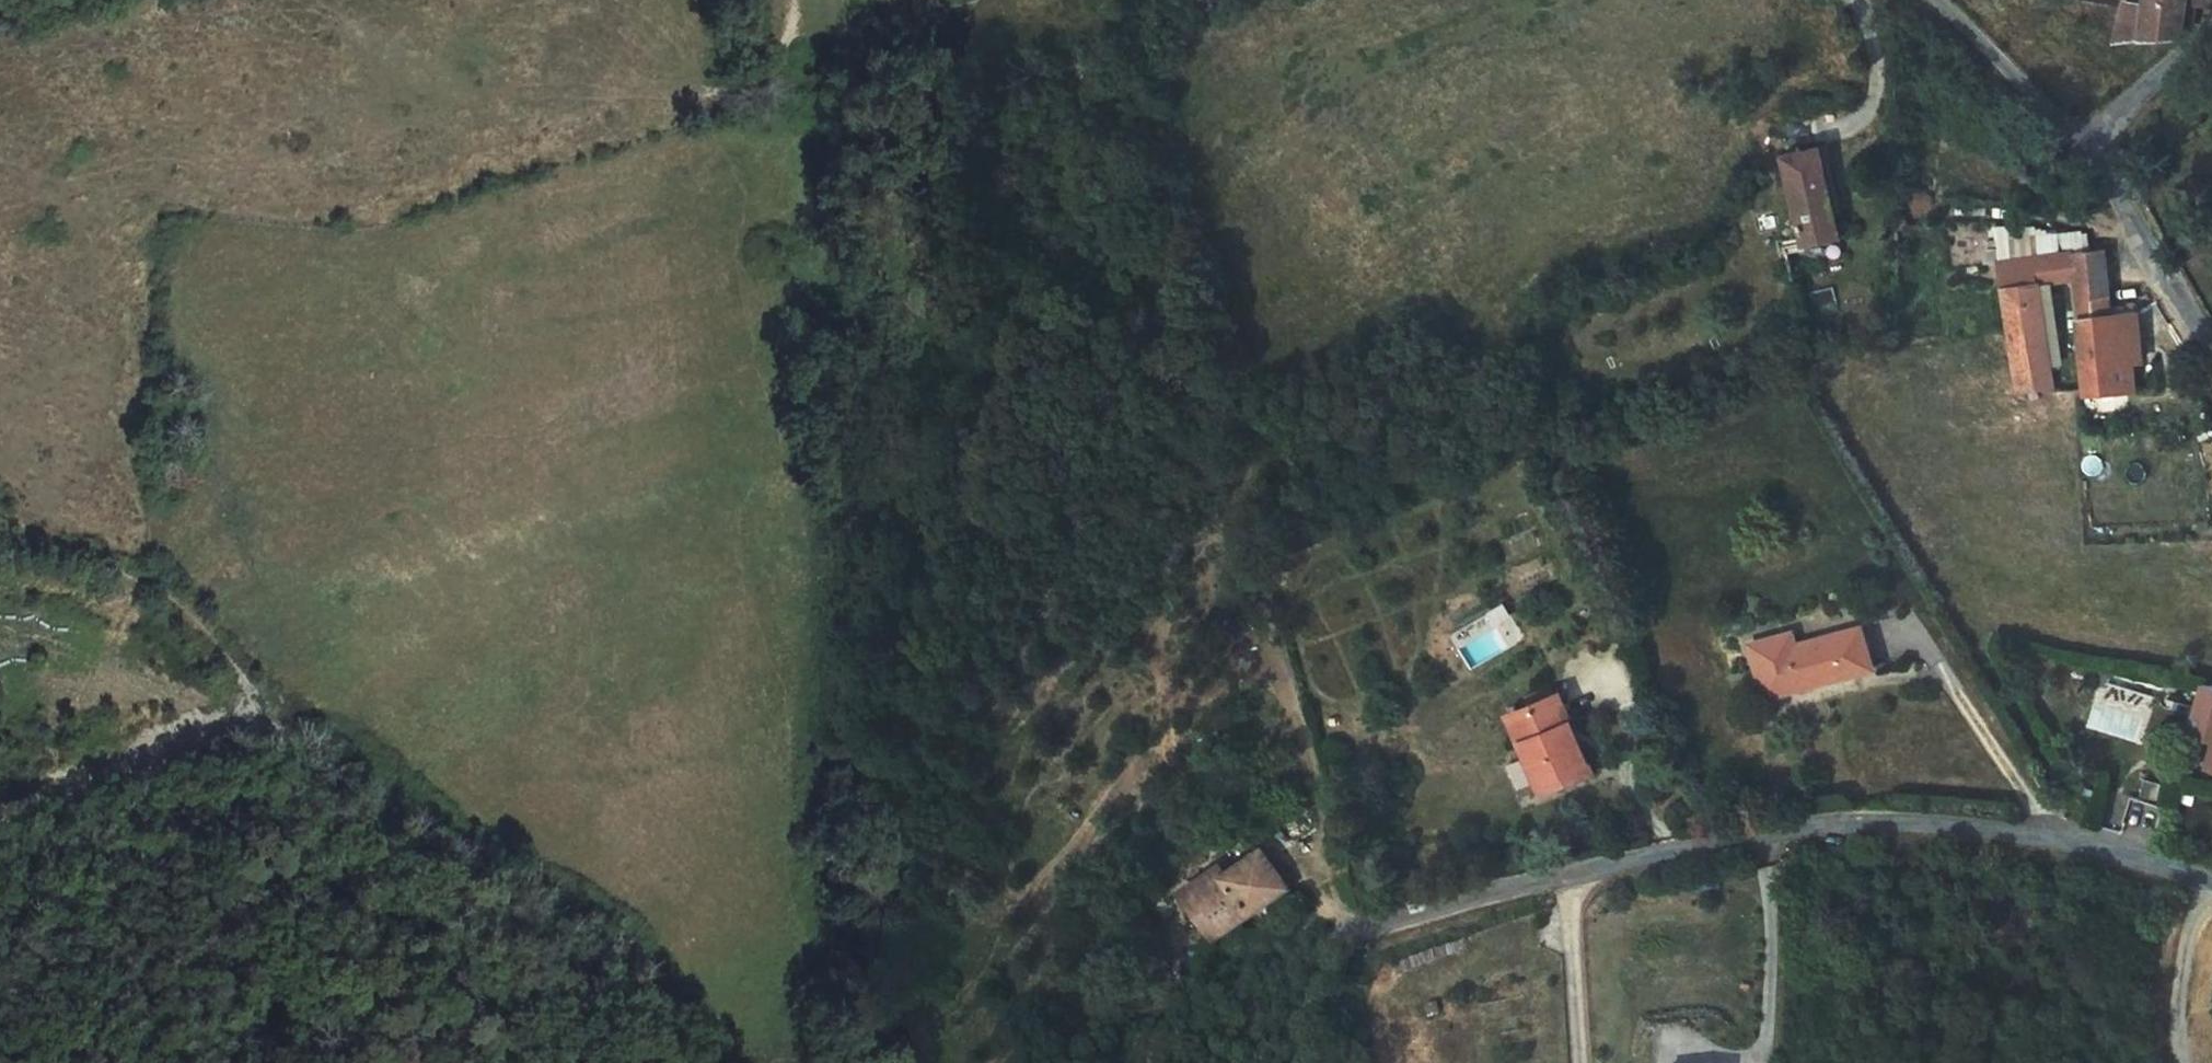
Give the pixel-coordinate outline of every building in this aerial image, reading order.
[(2113,24),(2173,30),(2178,7),(2204,8),(2206,0),(2120,0),(2113,24)] [(1821,255),(1819,150),(1780,150),(1785,255),(1821,255)] [(2054,235),(2054,253),(2065,251),(2080,249),(2079,232),(2054,235)] [(1993,246),(1996,264),(2023,259),(2029,258),(2026,240),(1993,246)] [(2096,245),(2080,249),(2065,251),(2066,274),(2076,394),(2133,387),(2130,365),(2113,366),(2108,328),(2102,280),(2096,245)] [(2054,253),(2029,258),(2023,259),(2027,280),(2066,274),(2065,251),(2054,253)] [(1996,264),(2007,350),(2013,402),(2049,398),(2041,360),(2035,318),(2027,280),(2023,259),(1996,264)] [(2133,326),(2108,328),(2113,366),(2130,365),(2137,363),(2133,326)] [(1747,638),(1756,687),(1868,668),(1861,630),(1810,638),(1807,627),(1747,638)] [(1503,713),(1536,789),(1584,767),(1551,691),(1503,713)] [(1186,884),(1201,926),(1284,893),(1265,843),(1227,859),(1229,864),(1186,884)]
